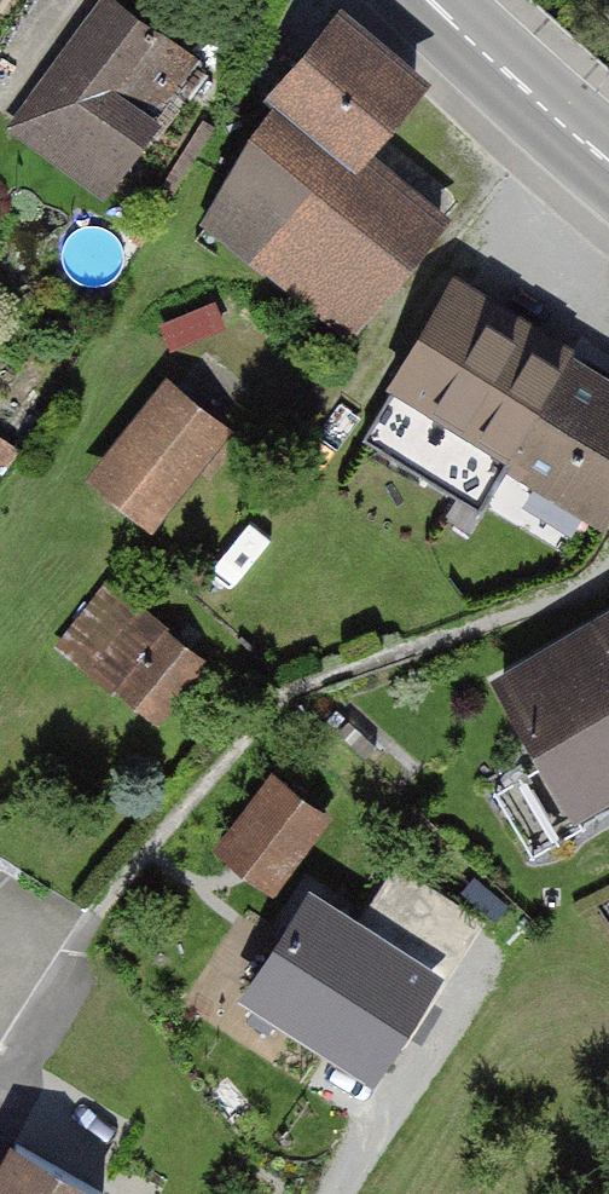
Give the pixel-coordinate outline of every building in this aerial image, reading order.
[(115,2),(40,112),(116,164),(192,54),(115,2)] [(290,78),(231,177),(330,258),(308,286),(351,324),(441,223),(357,158),(415,79),(341,21),(290,78)] [(608,529),(608,362),(452,271),(373,407),(603,539),(608,529)] [(190,357),(101,469),(167,521),(256,410),(190,357)] [(209,662),(109,586),(52,660),(153,737),(209,662)] [(574,807),(608,787),(608,616),(500,679),(574,807)] [(225,852),(284,890),(347,796),(288,757),(225,852)] [(248,992),(369,1069),(429,975),(309,898),(248,992)] [(142,1130),(57,1082),(0,1183),(0,1193),(106,1193),(142,1130)]
